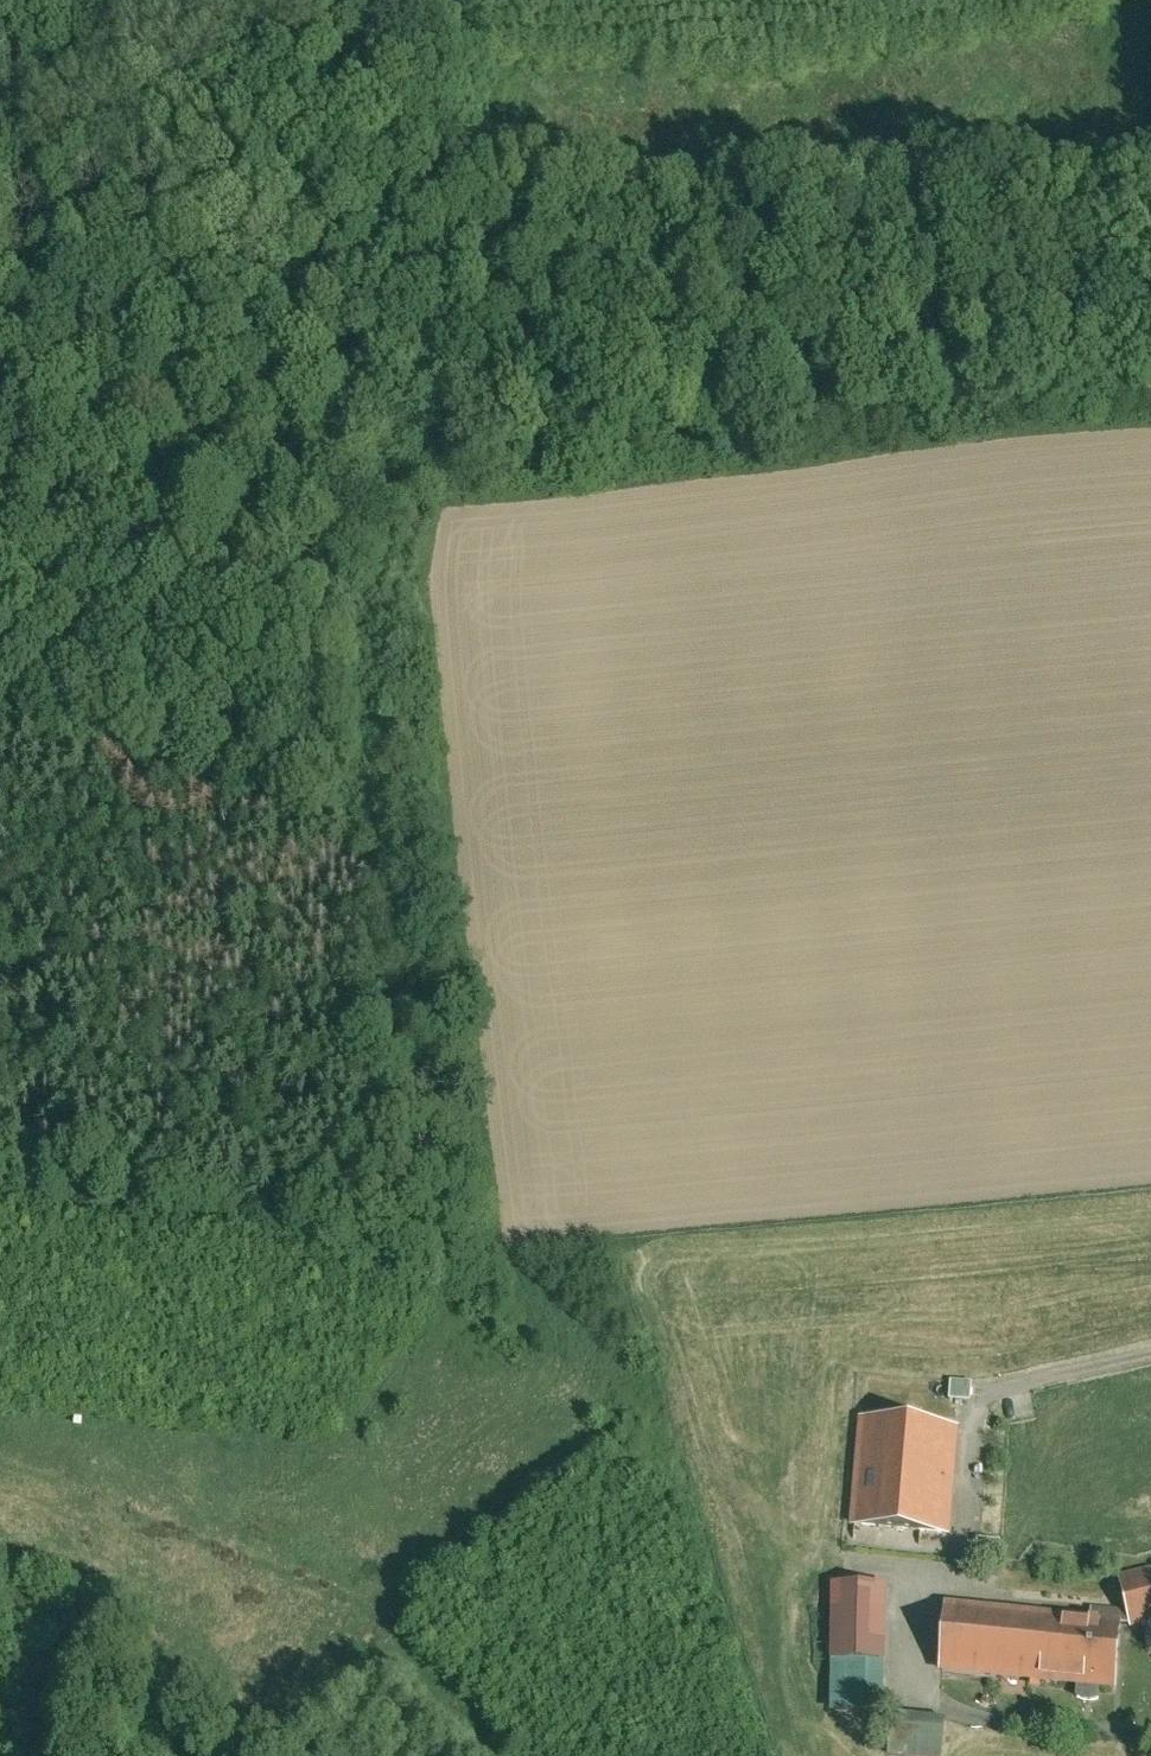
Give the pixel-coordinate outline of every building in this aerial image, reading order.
[(950,1538),(958,1428),(855,1421),(848,1531),(950,1538)] [(1150,1575),(1115,1583),(1123,1618),(1127,1635),(1136,1633),(1142,1656),(1150,1654),(1150,1581),(1150,1575)] [(880,1716),(883,1586),(834,1585),(832,1715),(880,1716)] [(943,1611),(936,1684),(1110,1702),(1117,1634),(1127,1635),(1123,1618),(1089,1615),(1088,1626),(943,1611)] [(892,1719),(890,1755),(944,1755),(946,1722),(892,1719)]
